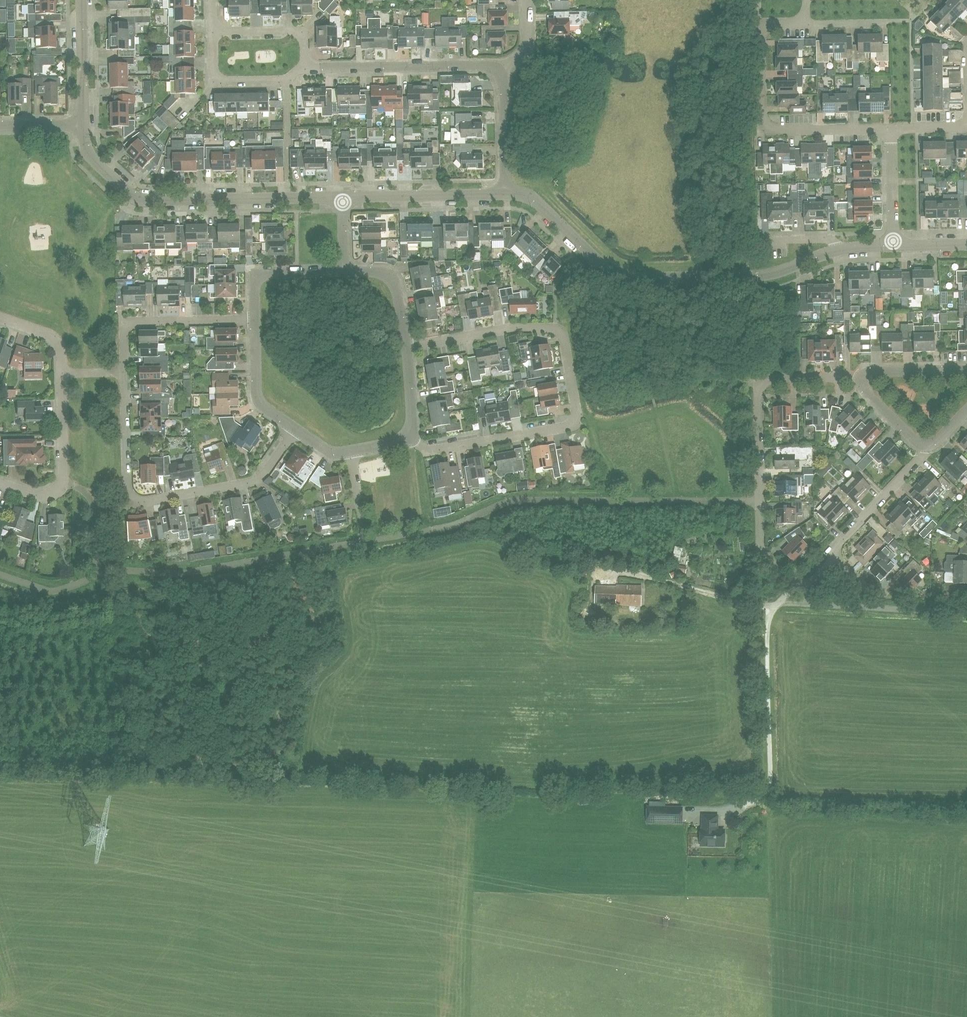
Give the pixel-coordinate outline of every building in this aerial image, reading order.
[(151,17),(151,9),(128,9),(128,0),(110,0),(110,10),(121,10),(122,17),(135,17),(151,17)] [(194,9),(194,0),(168,0),(168,1),(169,9),(194,9)] [(240,17),(240,0),(230,0),(230,17),(240,17)] [(240,17),(251,17),(250,1),(256,1),(256,0),(240,0),(240,17)] [(256,1),(261,1),(261,16),(272,16),(271,0),(256,0),(256,1)] [(272,16),(273,16),(273,17),(274,19),(279,19),(280,17),(280,16),(282,16),(282,15),(287,15),(287,0),(271,0),(272,16)] [(303,0),(287,0),(293,0),(293,16),(295,16),(295,17),(296,19),(301,19),(302,17),(302,16),(303,16),(303,0)] [(303,16),(314,15),(313,3),(319,3),(319,8),(324,12),(325,11),(329,6),(335,0),(303,0),(303,16)] [(550,3),(553,3),(553,9),(569,8),(569,0),(550,0),(550,3)] [(945,5),(958,18),(966,10),(955,0),(950,0),(945,5)] [(966,10),(966,11),(966,0),(955,0),(966,10)] [(35,21),(48,21),(48,16),(49,14),(55,14),(55,4),(35,4),(35,5),(27,5),(28,21),(35,21)] [(481,26),(507,25),(507,12),(496,12),(496,5),(483,5),(483,6),(483,18),(490,18),(490,25),(481,26)] [(938,13),(951,25),(958,18),(945,5),(938,13)] [(325,11),(330,15),(334,11),(329,6),(325,11)] [(169,27),(181,27),(181,21),(194,21),(194,9),(169,9),(169,17),(169,27)] [(587,12),(581,12),(565,12),(565,20),(550,20),(550,34),(569,34),(569,26),(581,26),(581,20),(587,20),(587,12)] [(955,29),(951,25),(938,13),(930,21),(937,28),(936,29),(936,31),(939,34),(941,34),(942,33),(943,33),(948,29),(952,32),(955,29)] [(135,17),(122,17),(122,24),(110,24),(110,37),(129,37),(135,37),(135,29),(135,17)] [(318,28),(318,38),(342,38),(342,28),(340,28),(340,17),(330,17),(330,28),(318,28)] [(393,27),(393,40),(399,40),(399,47),(412,47),(411,18),(405,18),(405,29),(399,29),(399,27),(393,27)] [(411,18),(412,47),(425,47),(424,29),(418,29),(418,18),(411,18)] [(449,46),(449,18),(442,18),(442,28),(436,29),(436,46),(449,46)] [(455,18),(449,18),(449,46),(462,46),(462,39),(467,39),(467,26),(461,26),(461,28),(455,28),(455,18)] [(375,48),(374,19),(368,19),(368,30),(362,30),(362,26),(356,26),(356,32),(362,32),(362,48),(375,48)] [(393,40),(393,27),(393,26),(387,26),(387,29),(381,29),(381,19),(374,19),(375,48),(388,47),(388,40),(393,40)] [(35,38),(55,38),(55,28),(49,28),(48,27),(48,21),(35,21),(28,21),(28,38),(35,38)] [(507,25),(481,26),(482,39),(488,39),(488,47),(505,46),(505,33),(494,33),(494,26),(507,25)] [(955,29),(963,38),(966,34),(966,33),(959,25),(955,29)] [(176,38),(176,45),(194,45),(194,40),(195,38),(195,35),(194,33),(194,32),(181,32),(181,27),(169,27),(169,36),(171,38),(176,38)] [(963,38),(955,29),(952,32),(950,34),(959,42),(963,38)] [(835,37),(834,37),(835,53),(841,53),(841,59),(846,59),(847,69),(853,69),(853,62),(853,50),(847,50),(846,36),(845,36),(845,34),(835,35),(835,37)] [(871,53),(870,36),(858,36),(859,50),(853,50),(853,62),(865,62),(865,53),(871,53)] [(882,36),(870,36),(871,53),(877,53),(877,62),(889,62),(889,49),(883,49),(882,36)] [(122,57),(135,57),(135,45),(129,45),(129,37),(110,37),(110,40),(107,40),(107,50),(110,50),(122,50),(122,57)] [(835,53),(834,37),(822,37),(822,50),(817,50),(817,63),(829,63),(829,53),(835,53)] [(35,38),(36,55),(48,55),(48,49),(49,48),(59,48),(58,41),(55,41),(55,38),(35,38)] [(342,38),(318,38),(318,48),(340,48),(342,44),(342,38)] [(805,50),(804,39),(792,39),(792,46),(779,46),(779,58),(777,58),(798,58),(798,51),(805,50)] [(182,58),(195,57),(195,56),(196,55),(196,51),(194,50),(194,45),(176,45),(169,45),(169,63),(182,63),(182,58)] [(948,52),(942,52),(941,45),(923,46),(924,57),(942,57),(949,56),(961,56),(960,50),(948,51),(948,52)] [(38,64),(51,64),(51,56),(38,56),(38,64)] [(942,57),(924,57),(924,68),(942,67),(942,57)] [(791,77),(803,76),(803,65),(796,65),(796,58),(798,58),(777,58),(777,70),(791,70),(791,77)] [(111,65),(111,76),(128,76),(128,65),(134,65),(134,59),(123,59),(123,65),(111,65)] [(182,63),(169,63),(170,74),(177,74),(177,81),(195,81),(195,69),(182,69),(182,63)] [(942,67),(924,68),(924,78),(942,78),(942,67)] [(123,94),(124,94),(135,94),(135,82),(129,82),(128,76),(111,76),(111,88),(123,88),(123,94)] [(777,95),(798,95),(796,95),(796,88),(803,87),(803,76),(791,77),(791,83),(777,83),(777,95)] [(942,78),(924,78),(924,89),(942,89),(942,78)] [(8,85),(9,106),(9,105),(21,105),(21,96),(30,96),(30,79),(16,79),(16,85),(8,85)] [(56,105),(56,87),(59,87),(59,79),(36,79),(36,96),(44,96),(44,104),(56,104),(56,105)] [(195,94),(195,81),(177,81),(171,81),(171,94),(175,94),(175,98),(179,98),(181,98),(181,94),(195,94)] [(421,86),(421,106),(421,111),(440,111),(439,88),(433,88),(433,86),(431,86),(430,82),(422,83),(422,86),(421,86)] [(461,107),(482,107),(482,92),(471,93),(469,91),(469,83),(453,83),(453,89),(455,89),(455,98),(461,103),(461,107)] [(385,107),(384,87),(379,88),(378,86),(372,86),(372,104),(366,104),(367,109),(367,120),(373,120),(373,110),(377,110),(377,108),(385,107)] [(397,120),(403,120),(403,89),(397,89),(397,86),(391,86),(389,87),(384,87),(385,107),(385,112),(394,112),(394,110),(397,110),(397,120)] [(421,106),(421,86),(409,86),(409,97),(403,97),(403,110),(409,110),(409,106),(421,106)] [(316,107),(315,87),(304,88),(304,103),(298,103),(298,115),(309,115),(309,107),(316,107)] [(333,114),(332,102),(327,102),(326,87),(315,87),(316,107),(322,107),(322,117),(333,116),(333,114)] [(350,114),(350,107),(349,87),(338,87),(338,102),(332,102),(333,114),(350,114)] [(349,87),(350,107),(360,107),(360,109),(367,109),(366,104),(366,102),(360,102),(360,87),(349,87)] [(841,95),(835,96),(836,114),(848,113),(847,100),(853,100),(853,88),(841,88),(841,95)] [(853,88),(853,100),(859,100),(860,113),(872,113),(871,95),(866,95),(866,88),(853,88)] [(883,95),(871,95),(872,113),(884,113),(884,109),(890,109),(889,88),(883,88),(883,95)] [(824,114),(836,114),(835,96),(829,96),(829,90),(827,89),(817,89),(818,101),(823,101),(824,114)] [(949,89),(942,89),(924,89),(924,100),(942,100),(949,100),(949,94),(949,89)] [(175,94),(164,105),(169,109),(179,98),(175,98),(175,94)] [(258,112),(258,94),(248,95),(248,113),(258,112)] [(258,94),(258,112),(276,112),(275,101),(269,101),(269,94),(258,94)] [(227,113),(226,95),(215,95),(215,102),(209,102),(210,113),(219,113),(219,116),(220,116),(225,116),(225,115),(225,113),(227,113)] [(237,113),(237,95),(226,95),(227,113),(237,113)] [(248,113),(248,95),(237,95),(237,113),(248,113)] [(790,113),(793,113),(806,113),(805,102),(798,102),(798,95),(777,95),(779,95),(779,107),(790,107),(790,113)] [(112,115),(129,115),(135,115),(135,97),(125,98),(125,96),(113,96),(113,104),(111,104),(111,105),(110,105),(108,106),(109,111),(110,113),(112,113),(112,115)] [(924,100),(925,111),(943,111),(942,100),(924,100)] [(160,118),(168,110),(169,109),(164,105),(156,114),(160,118)] [(160,118),(164,123),(172,114),(168,110),(160,118)] [(164,123),(169,127),(176,119),(172,114),(164,123)] [(461,138),(483,138),(483,123),(472,124),(470,122),(470,114),(456,114),(456,129),(461,134),(461,138)] [(129,121),(129,115),(112,115),(112,127),(124,127),(124,139),(135,131),(135,121),(129,121)] [(169,127),(173,131),(181,123),(176,119),(169,127)] [(135,144),(128,151),(127,153),(135,161),(147,148),(143,144),(147,139),(140,133),(131,139),(135,144)] [(317,169),(316,140),(316,139),(311,140),(311,150),(305,150),(306,170),(317,169)] [(316,140),(317,169),(328,169),(327,151),(332,151),(331,142),(323,142),(323,140),(316,140)] [(350,169),(350,149),(350,140),(345,140),(346,149),(339,149),(339,169),(350,169)] [(432,143),(428,143),(428,149),(422,149),(422,143),(422,168),(433,168),(433,153),(438,153),(438,141),(432,141),(432,143)] [(952,166),(952,169),(957,169),(957,163),(963,163),(962,159),(966,159),(966,142),(956,143),(957,154),(951,154),(952,166)] [(412,168),(422,168),(422,143),(412,143),(406,143),(406,156),(412,155),(412,168)] [(776,146),(777,174),(783,174),(783,164),(789,163),(789,166),(796,166),(796,168),(796,161),(795,161),(795,148),(789,148),(789,145),(784,146),(784,143),(777,144),(777,146),(776,146)] [(919,153),(919,164),(925,164),(925,167),(930,167),(930,159),(935,159),(935,143),(923,143),(924,153),(919,153)] [(935,143),(935,159),(940,159),(941,166),(952,166),(951,154),(946,154),(946,143),(935,143)] [(350,149),(350,169),(362,169),(361,149),(367,149),(367,144),(357,144),(357,149),(350,149)] [(397,151),(404,151),(404,144),(386,144),(386,148),(386,168),(397,168),(397,151)] [(471,153),(470,144),(453,144),(453,152),(456,152),(457,160),(462,165),(462,169),(484,169),(483,154),(472,155),(471,153)] [(374,169),(386,168),(386,148),(375,149),(374,145),(367,145),(367,152),(374,152),(374,169)] [(815,174),(814,145),(801,145),(802,161),(796,161),(796,168),(802,167),(802,163),(808,163),(808,174),(815,174)] [(834,167),(834,161),(827,161),(827,145),(814,145),(815,174),(821,174),(821,163),(827,163),(827,167),(834,167)] [(265,147),(265,153),(265,170),(277,170),(276,158),(284,157),(284,146),(265,147)] [(777,174),(776,146),(763,146),(764,153),(757,153),(758,167),(764,167),(764,164),(770,164),(770,175),(777,174)] [(225,171),(225,153),(219,153),(219,147),(206,148),(207,159),(213,159),(213,171),(225,171)] [(230,153),(225,153),(225,171),(226,171),(226,172),(227,173),(233,173),(233,172),(233,171),(236,171),(236,159),(243,158),(242,147),(230,147),(230,153)] [(253,158),(253,168),(253,170),(265,170),(265,153),(265,147),(258,147),(247,147),(247,158),(253,158)] [(147,148),(135,161),(143,169),(152,160),(158,166),(162,155),(159,151),(155,155),(147,148)] [(185,172),(185,154),(179,154),(179,148),(168,148),(168,160),(174,160),(174,172),(185,172)] [(185,148),(185,154),(185,172),(197,171),(197,159),(203,159),(202,148),(185,148)] [(854,166),(858,166),(858,160),(872,160),(871,148),(854,148),(854,155),(847,155),(847,166),(854,166)] [(298,150),(290,150),(291,168),(299,168),(298,150)] [(859,184),(859,178),(872,178),(872,166),(858,166),(854,166),(847,166),(847,184),(854,184),(859,184)] [(872,196),(872,184),(859,184),(854,184),(854,191),(848,191),(848,202),(855,202),(859,202),(859,196),(872,196)] [(792,211),(798,211),(798,191),(790,191),(790,197),(787,197),(788,203),(780,203),(781,222),(785,222),(785,224),(793,224),(792,211)] [(816,197),(809,197),(809,195),(808,193),(806,192),(805,191),(798,191),(798,211),(805,211),(805,224),(813,224),(813,221),(817,221),(816,203),(816,197)] [(769,222),(781,222),(780,203),(773,203),(773,194),(761,194),(761,209),(768,209),(769,222)] [(937,219),(937,203),(926,203),(926,194),(920,194),(920,208),(926,208),(926,219),(937,219)] [(943,202),(937,203),(937,219),(940,219),(940,221),(947,221),(947,219),(948,219),(948,202),(947,195),(943,195),(943,202)] [(958,202),(948,202),(948,219),(959,219),(959,207),(964,207),(964,195),(958,195),(958,202)] [(816,203),(817,221),(829,221),(828,211),(834,211),(834,196),(823,196),(823,202),(816,203)] [(868,202),(859,202),(855,202),(855,209),(848,209),(848,220),(855,220),(855,222),(869,222),(868,214),(872,214),(872,202),(868,202)] [(504,248),(507,249),(511,239),(504,239),(504,220),(492,221),(492,240),(504,240),(504,248)] [(444,240),(439,240),(439,249),(445,249),(445,241),(457,241),(456,221),(444,221),(444,240)] [(468,248),(474,248),(474,239),(469,239),(469,221),(456,221),(457,241),(467,241),(468,248)] [(492,240),(492,221),(479,221),(480,239),(474,239),(474,248),(480,248),(480,241),(492,240)] [(363,240),(381,240),(381,232),(387,232),(387,222),(374,222),(374,228),(362,229),(363,240)] [(409,242),(421,242),(421,222),(409,222),(409,242)] [(439,249),(439,240),(433,240),(433,222),(421,222),(421,242),(433,242),(433,249),(439,249)] [(266,242),(287,242),(285,242),(284,229),(277,229),(277,224),(278,224),(278,223),(262,223),(262,232),(264,234),(266,234),(266,242)] [(187,233),(182,233),(182,246),(188,245),(188,243),(198,243),(197,225),(187,226),(187,233)] [(208,225),(197,225),(198,243),(198,249),(214,249),(214,239),(208,239),(208,225)] [(214,249),(230,248),(229,225),(219,225),(219,239),(214,239),(214,249)] [(240,225),(229,225),(230,248),(240,248),(240,250),(246,250),(246,244),(240,244),(240,225)] [(144,226),(133,227),(134,251),(150,250),(150,232),(144,232),(144,226)] [(155,232),(150,232),(150,250),(166,250),(165,226),(155,226),(155,232)] [(182,249),(182,246),(182,233),(176,233),(176,226),(165,226),(166,250),(182,249)] [(133,251),(134,251),(133,227),(123,227),(123,235),(118,235),(118,247),(123,247),(123,251),(133,250),(133,251)] [(510,250),(515,245),(524,253),(538,239),(529,230),(516,244),(511,239),(507,249),(510,250)] [(543,259),(539,255),(547,247),(538,239),(524,253),(532,261),(532,262),(533,262),(531,263),(535,267),(543,259)] [(374,252),(374,257),(375,262),(381,262),(383,262),(385,263),(387,263),(387,247),(382,247),(381,240),(363,240),(363,252),(374,252)] [(287,242),(266,242),(266,243),(268,243),(268,251),(262,251),(262,255),(287,255),(287,242)] [(539,271),(541,270),(550,279),(564,264),(555,255),(547,263),(543,259),(535,267),(539,271)] [(411,270),(413,281),(437,276),(435,261),(425,262),(426,267),(411,270)] [(216,276),(216,285),(236,284),(236,271),(225,271),(225,265),(210,265),(210,276),(216,276)] [(923,271),(922,271),(922,268),(914,268),(914,271),(913,271),(913,285),(907,285),(908,298),(915,298),(915,296),(924,296),(924,289),(923,289),(923,271)] [(859,272),(860,295),(865,295),(868,290),(870,290),(870,295),(875,295),(876,299),(875,286),(870,286),(870,272),(868,272),(867,269),(862,269),(861,272),(859,272)] [(900,294),(900,298),(908,298),(907,285),(902,285),(902,272),(901,272),(901,269),(893,269),(893,272),(891,272),(892,292),(894,292),(898,294),(900,294)] [(934,286),(934,271),(923,271),(923,289),(924,289),(934,289),(934,294),(939,294),(939,286),(934,286)] [(964,291),(966,291),(966,278),(964,278),(964,271),(956,271),(957,284),(964,283),(964,291)] [(850,313),(850,294),(859,294),(859,295),(860,295),(859,272),(849,272),(849,292),(843,292),(844,313),(850,313)] [(892,292),(891,272),(881,272),(881,286),(875,286),(876,299),(883,299),(883,292),(892,292)] [(437,276),(413,281),(415,291),(432,288),(433,293),(443,291),(442,282),(432,283),(431,278),(437,277),(437,276)] [(175,286),(169,286),(169,306),(180,306),(180,292),(185,292),(185,285),(185,280),(175,281),(175,286)] [(136,307),(135,287),(124,287),(124,283),(118,283),(119,295),(124,295),(125,307),(136,307)] [(152,294),(152,283),(146,283),(146,286),(135,287),(136,307),(147,306),(146,294),(152,294)] [(169,306),(169,286),(158,286),(158,283),(152,283),(152,294),(158,294),(158,306),(169,306)] [(236,284),(216,285),(216,293),(210,293),(211,298),(237,298),(236,284)] [(485,300),(479,301),(482,318),(494,315),(491,302),(499,301),(496,285),(488,286),(489,290),(483,291),(485,300)] [(821,303),(821,285),(808,285),(808,295),(801,296),(802,312),(814,312),(813,303),(821,303)] [(834,285),(821,285),(821,303),(829,303),(830,309),(842,308),(841,295),(834,295),(834,285)] [(507,289),(499,290),(502,304),(509,303),(511,303),(511,313),(536,313),(536,309),(538,309),(539,308),(539,304),(537,303),(536,303),(536,299),(521,299),(521,298),(520,293),(513,294),(513,291),(507,292),(507,289)] [(419,312),(442,308),(440,297),(444,296),(443,291),(433,293),(434,298),(417,301),(419,312)] [(966,291),(966,299),(959,299),(959,311),(966,311),(966,291),(964,291),(966,291)] [(482,318),(479,301),(473,302),(472,293),(458,296),(460,308),(468,307),(470,320),(482,318)] [(207,305),(199,306),(200,316),(207,315),(207,305)] [(442,308),(419,312),(421,323),(435,320),(436,325),(441,324),(440,319),(438,319),(436,309),(442,308)] [(965,331),(966,331),(966,311),(959,311),(959,318),(966,318),(966,331),(965,331)] [(903,339),(908,339),(908,324),(907,324),(907,322),(907,321),(903,321),(901,323),(901,324),(901,334),(896,335),(895,329),(892,329),(892,352),(903,352),(903,339)] [(924,334),(924,328),(914,328),(913,324),(908,324),(908,339),(914,339),(914,352),(924,352),(924,334)] [(924,334),(924,352),(935,352),(935,332),(940,332),(940,324),(934,324),(934,327),(931,326),(928,327),(925,328),(924,328),(924,334)] [(860,335),(860,353),(871,353),(871,340),(876,339),(876,326),(869,327),(869,335),(860,335)] [(876,326),(876,339),(882,339),(882,352),(892,352),(892,329),(883,329),(883,326),(876,326)] [(207,350),(224,350),(223,343),(237,343),(237,330),(217,330),(217,338),(207,338),(207,350)] [(140,332),(140,344),(158,344),(158,336),(165,336),(165,331),(140,332)] [(966,351),(966,331),(965,331),(959,331),(959,344),(958,344),(958,351),(966,351)] [(835,341),(822,341),(822,361),(836,361),(836,350),(842,350),(842,335),(835,335),(835,341)] [(860,353),(860,335),(850,335),(850,353),(860,353)] [(822,361),(822,341),(809,342),(809,338),(802,338),(802,351),(809,351),(809,362),(822,361)] [(4,347),(6,341),(0,339),(0,366),(5,368),(11,349),(4,347)] [(525,361),(532,360),(553,356),(552,352),(550,351),(549,345),(533,348),(531,342),(519,344),(522,360),(525,361)] [(154,357),(154,362),(168,362),(168,356),(166,356),(166,352),(158,352),(158,344),(140,344),(140,357),(154,357)] [(487,348),(490,367),(496,366),(499,372),(502,371),(503,372),(511,371),(509,359),(501,361),(498,346),(487,348)] [(41,379),(41,371),(41,369),(43,369),(43,363),(41,363),(40,355),(32,355),(32,352),(27,352),(27,350),(17,347),(10,366),(16,368),(18,362),(24,364),(25,379),(41,379)] [(490,367),(487,348),(476,350),(479,366),(469,368),(472,382),(482,380),(481,375),(486,374),(485,368),(490,367)] [(207,370),(224,370),(224,363),(238,363),(237,350),(224,350),(207,350),(217,350),(217,358),(213,358),(207,365),(207,370)] [(449,356),(438,358),(439,364),(427,366),(427,371),(426,372),(427,376),(429,377),(429,378),(446,375),(445,369),(446,367),(451,367),(449,356)] [(553,356),(532,360),(534,366),(529,367),(527,370),(529,379),(541,377),(540,370),(553,368),(552,363),(554,360),(553,356)] [(141,381),(161,380),(161,373),(168,373),(168,362),(154,362),(154,368),(141,368),(141,369),(140,371),(140,374),(141,375),(141,381)] [(218,388),(218,394),(238,394),(238,382),(229,382),(229,380),(227,380),(226,374),(213,374),(213,388),(218,388)] [(446,375),(429,378),(428,380),(428,384),(430,385),(431,389),(443,387),(444,393),(455,392),(453,381),(449,382),(447,381),(446,375)] [(538,386),(540,398),(558,395),(558,394),(559,392),(558,388),(556,387),(556,383),(544,385),(542,379),(527,382),(529,388),(538,386)] [(155,393),(155,398),(172,398),(172,393),(167,387),(161,387),(161,380),(141,381),(141,386),(140,387),(140,391),(141,392),(141,393),(155,393)] [(519,404),(516,390),(510,391),(513,405),(519,404)] [(238,394),(218,394),(218,401),(214,401),(214,414),(227,414),(227,408),(230,408),(230,406),(238,406),(238,394)] [(453,407),(451,394),(440,396),(441,402),(429,404),(431,416),(449,413),(448,408),(453,407)] [(558,395),(540,398),(541,403),(540,405),(536,406),(538,416),(549,414),(548,408),(560,406),(559,402),(560,400),(560,396),(558,395)] [(142,418),(161,418),(169,418),(168,404),(170,404),(170,398),(172,398),(155,398),(152,399),(152,405),(141,405),(142,418)] [(489,425),(500,423),(497,404),(496,399),(485,401),(485,399),(479,400),(481,407),(486,406),(489,425)] [(43,408),(35,408),(34,402),(17,402),(17,415),(25,415),(26,422),(43,421),(43,408)] [(508,402),(497,404),(500,423),(511,421),(508,402)] [(831,422),(829,431),(837,433),(838,425),(841,426),(846,430),(860,416),(850,406),(844,412),(840,412),(840,408),(832,406),(829,422),(831,422)] [(782,429),(783,429),(783,431),(798,431),(798,417),(793,417),(791,416),(791,407),(774,408),(775,428),(782,428),(782,429)] [(816,431),(826,431),(826,420),(820,420),(820,407),(806,407),(806,425),(813,425),(815,428),(816,431)] [(449,413),(431,416),(433,427),(445,425),(447,432),(462,430),(460,423),(456,423),(456,419),(451,420),(450,419),(449,413)] [(161,418),(142,418),(142,432),(153,431),(153,433),(146,434),(146,438),(166,437),(165,425),(162,425),(161,418)] [(262,430),(260,430),(261,429),(261,428),(261,427),(261,426),(260,425),(259,424),(258,424),(257,424),(256,424),(255,424),(255,425),(254,425),(250,423),(246,430),(243,430),(234,424),(228,433),(234,437),(231,440),(242,447),(245,442),(251,446),(252,444),(255,446),(260,439),(257,438),(262,430)] [(855,429),(850,434),(858,442),(859,441),(862,441),(867,446),(880,433),(870,423),(860,434),(855,429)] [(33,441),(4,441),(4,465),(26,465),(26,463),(44,463),(44,456),(42,456),(42,448),(33,448),(33,441)] [(877,444),(868,453),(878,464),(880,464),(881,462),(886,466),(900,452),(889,441),(883,447),(881,447),(877,444)] [(206,454),(212,474),(224,470),(220,457),(227,455),(223,442),(212,446),(214,452),(206,454)] [(561,444),(565,465),(559,466),(559,468),(561,474),(575,472),(574,466),(585,464),(582,446),(571,448),(570,442),(561,444)] [(559,466),(557,454),(552,455),(550,454),(548,446),(532,449),(536,469),(542,467),(543,469),(545,470),(553,469),(555,478),(561,477),(561,474),(559,468),(559,466)] [(807,447),(787,448),(788,455),(775,455),(775,469),(795,468),(795,459),(807,459),(807,447)] [(281,471),(297,482),(303,486),(311,474),(304,470),(303,466),(308,459),(297,451),(287,466),(285,464),(281,471)] [(496,455),(499,469),(498,471),(498,473),(499,475),(501,476),(503,476),(504,475),(506,474),(524,471),(522,459),(516,460),(515,452),(496,455)] [(963,465),(952,453),(941,464),(957,480),(966,470),(966,461),(963,465)] [(170,465),(173,481),(195,477),(194,473),(200,472),(196,454),(189,455),(187,456),(186,457),(185,458),(184,459),(184,461),(185,462),(170,465)] [(156,471),(164,471),(164,458),(151,458),(151,466),(143,466),(143,484),(156,484),(156,471)] [(468,460),(469,465),(463,466),(467,489),(479,487),(477,479),(485,477),(481,458),(468,460)] [(448,487),(450,501),(462,499),(457,466),(449,467),(448,463),(432,466),(436,489),(448,487)] [(326,471),(319,467),(311,478),(318,483),(316,484),(321,488),(323,487),(325,503),(338,500),(336,492),(342,491),(340,477),(327,479),(326,476),(324,474),(326,471)] [(856,473),(848,481),(862,495),(867,490),(868,491),(871,487),(865,482),(869,478),(858,467),(854,471),(856,473)] [(245,479),(253,476),(251,470),(243,473),(245,479)] [(921,481),(934,494),(937,497),(945,489),(946,491),(951,485),(942,476),(937,482),(928,473),(921,481)] [(804,486),(804,475),(788,475),(788,482),(776,482),(776,496),(802,495),(802,486),(804,486)] [(835,491),(846,501),(850,498),(856,503),(859,500),(858,499),(862,495),(848,481),(841,489),(839,487),(835,491)] [(934,494),(921,481),(913,488),(922,497),(917,502),(927,511),(932,505),(927,501),(934,494)] [(475,491),(468,493),(470,507),(478,506),(475,491)] [(833,497),(825,505),(840,518),(844,514),(845,514),(848,511),(842,505),(846,501),(835,491),(831,495),(833,497)] [(272,496),(257,502),(263,517),(261,518),(264,523),(266,522),(267,524),(268,523),(270,526),(272,528),(275,528),(279,526),(281,524),(281,521),(280,518),(281,517),(272,496)] [(283,497),(280,502),(290,509),(294,504),(283,497)] [(237,523),(242,522),(243,530),(245,532),(253,530),(249,507),(244,508),(242,507),(241,498),(224,501),(228,521),(235,520),(235,522),(237,523)] [(898,505),(893,510),(908,524),(911,527),(923,515),(910,503),(906,507),(900,501),(897,505),(898,505)] [(802,502),(792,502),(792,509),(776,509),(776,525),(782,525),(782,524),(796,524),(796,516),(802,516),(802,502)] [(194,536),(206,533),(208,535),(217,533),(216,524),(212,503),(198,506),(200,517),(199,518),(191,520),(194,536)] [(333,511),(332,505),(315,508),(318,527),(331,525),(331,528),(340,526),(340,524),(348,522),(345,509),(333,511)] [(814,517),(823,525),(827,521),(833,527),(836,524),(835,523),(840,518),(825,505),(818,513),(814,513),(814,517)] [(8,527),(12,528),(15,535),(32,540),(34,526),(26,524),(25,522),(28,511),(15,507),(8,527)] [(434,519),(447,516),(451,514),(450,507),(433,510),(434,519)] [(172,532),(173,534),(179,533),(180,539),(182,540),(190,539),(186,518),(180,519),(179,517),(177,509),(161,512),(164,532),(171,531),(172,532)] [(900,531),(908,524),(893,510),(889,514),(888,514),(885,517),(891,523),(887,527),(898,538),(902,533),(900,531)] [(49,526),(47,528),(38,528),(38,542),(54,542),(59,536),(63,536),(63,515),(49,515),(49,526)] [(158,530),(151,531),(150,521),(149,521),(148,515),(140,516),(136,516),(129,517),(129,523),(128,523),(128,542),(129,542),(129,539),(137,539),(137,536),(144,536),(144,538),(152,537),(152,541),(160,539),(158,530)] [(876,519),(871,523),(895,543),(899,539),(876,519)] [(957,534),(953,533),(950,538),(963,544),(966,545),(966,542),(966,539),(965,538),(966,536),(966,524),(957,534)] [(799,527),(788,535),(792,541),(783,551),(793,560),(807,546),(801,540),(805,536),(799,527)] [(884,544),(875,536),(877,534),(873,530),(867,536),(866,536),(866,537),(856,548),(855,548),(859,552),(856,556),(858,558),(857,558),(864,565),(884,544)] [(966,545),(963,544),(959,553),(966,553),(966,545)] [(225,545),(218,546),(220,556),(227,555),(225,545)] [(881,581),(895,566),(889,560),(894,555),(886,547),(875,558),(880,562),(871,572),(881,581)] [(954,572),(966,573),(966,562),(959,562),(959,556),(947,555),(947,561),(944,563),(944,570),(946,572),(954,572)] [(922,580),(917,575),(922,570),(922,568),(914,560),(903,570),(908,574),(898,584),(908,594),(922,580)] [(954,572),(946,572),(944,574),(944,581),(946,583),(946,589),(958,590),(958,584),(966,584),(966,573),(954,572)] [(596,585),(596,586),(595,602),(616,603),(616,604),(640,605),(641,585),(617,584),(617,586),(596,585)] [(696,818),(696,806),(687,806),(687,818),(696,818)] [(680,808),(672,808),(648,807),(648,822),(680,823),(681,823),(681,808),(680,808)] [(724,846),(724,842),(725,841),(726,835),(724,834),(724,830),(717,830),(717,816),(703,816),(703,830),(701,830),(701,845),(724,846)]
